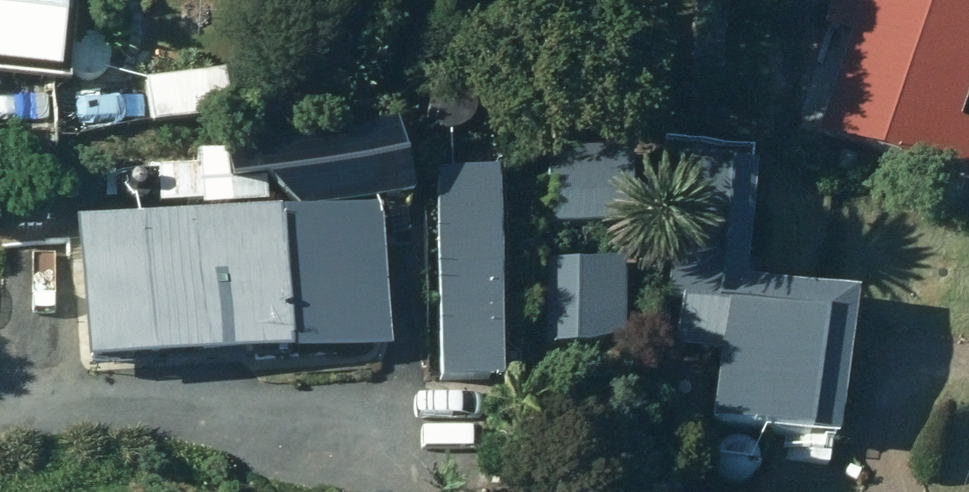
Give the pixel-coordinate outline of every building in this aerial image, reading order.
[(60,110),(69,0),(0,0),(0,104),(60,110)] [(968,202),(968,199),(968,149),(960,145),(968,119),(968,36),(867,0),(840,0),(825,43),(853,54),(820,150),(968,202)] [(72,70),(78,76),(85,79),(93,80),(100,79),(107,75),(112,69),(115,62),(115,54),(113,46),(108,40),(102,36),(95,34),(87,34),(80,37),(74,42),(70,48),(68,55),(69,63),(72,70)] [(236,87),(147,95),(152,150),(241,143),(236,87)] [(742,267),(753,146),(727,144),(727,132),(671,128),(661,252),(677,254),(670,331),(718,335),(711,413),(836,425),(848,276),(742,267)] [(300,227),(412,213),(403,142),(213,165),(219,214),(274,207),(300,227)] [(119,194),(123,199),(128,201),(134,202),(140,201),(145,198),(149,194),(151,188),(151,182),(150,177),(146,172),(141,169),(136,167),(130,167),(125,170),(120,173),(117,178),(116,184),(117,189),(119,194)] [(68,201),(72,205),(77,208),(83,209),(89,208),(94,205),(98,201),(100,195),(100,189),(99,184),(95,179),(90,176),(85,174),(79,174),(74,176),(69,180),(66,185),(65,190),(66,196),(68,201)] [(503,394),(498,187),(438,187),(443,396),(503,394)] [(160,220),(200,219),(198,191),(159,192),(160,220)] [(77,252),(88,399),(394,376),(383,228),(77,252)] [(620,358),(622,289),(548,287),(546,356),(620,358)] [(715,476),(720,482),(728,486),(735,487),(743,485),(750,481),(755,475),(758,468),(758,460),(756,453),(751,446),(745,442),(737,440),(730,440),(723,443),(717,448),(713,454),(711,462),(712,469),(715,476)]
